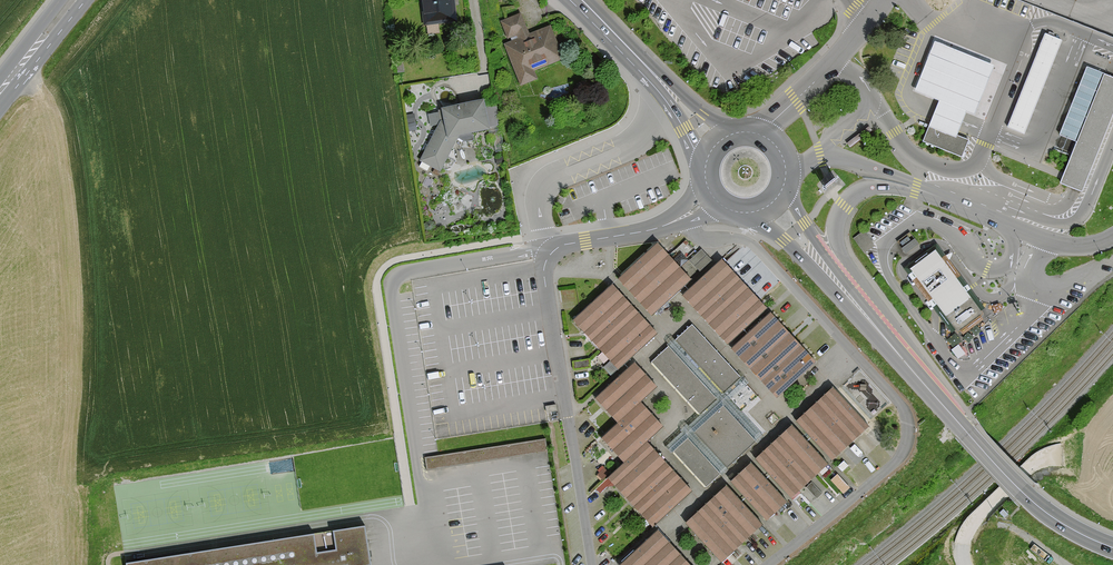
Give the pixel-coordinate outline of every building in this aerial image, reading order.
[(451,24),(448,0),(413,0),(417,28),(451,24)] [(545,27),(524,36),(516,16),(496,24),(504,44),(499,47),(517,88),(533,82),(529,74),(560,61),(545,27)] [(1008,129),(1024,136),(1062,41),(1045,35),(1008,129)] [(995,65),(935,41),(915,91),(939,100),(929,126),(956,137),(966,111),(975,114),(995,65)] [(1076,144),(1104,75),(1087,68),(1059,137),(1076,144)] [(1104,75),(1076,144),(1060,185),(1074,190),(1082,194),(1112,118),(1112,79),(1104,75)] [(497,114),(496,103),(488,104),(489,114),(497,114)] [(433,172),(451,139),(480,133),(474,104),(433,112),(435,122),(412,161),(433,172)] [(969,141),(930,125),(922,144),(962,159),(969,141)] [(870,127),(847,144),(850,149),(873,131),(870,127)] [(911,231),(899,240),(902,245),(915,236),(911,231)] [(864,232),(854,239),(866,254),(875,247),(864,232)] [(619,277),(653,314),(692,279),(658,242),(621,276),(619,277)] [(684,263),(698,278),(716,261),(703,246),(684,263)] [(983,313),(936,249),(910,268),(957,332),(983,313)] [(683,295),(727,343),(766,307),(723,260),(683,295)] [(582,331),(617,370),(658,333),(613,284),(609,287),(572,321),(582,331)] [(732,349),(777,396),(815,361),(770,313),(732,349)] [(739,377),(692,326),(652,363),(698,413),(739,377)] [(601,481),(648,531),(686,495),(641,446),(658,431),(635,406),(652,390),(629,365),(589,402),(611,426),(595,441),(618,465),(601,481)] [(746,385),(739,377),(698,413),(666,444),(673,452),(723,405),(756,440),(762,434),(730,400),(746,385)] [(710,564),(715,564),(862,429),(826,390),(676,528),(710,564)] [(756,440),(723,405),(673,452),(706,486),(756,440)] [(425,458),(427,470),(547,451),(545,439),(425,458)] [(1009,513),(1004,508),(1000,512),(1005,517),(1009,513)] [(366,527),(126,564),(371,564),(366,527)] [(650,534),(615,564),(679,564),(650,534)]
